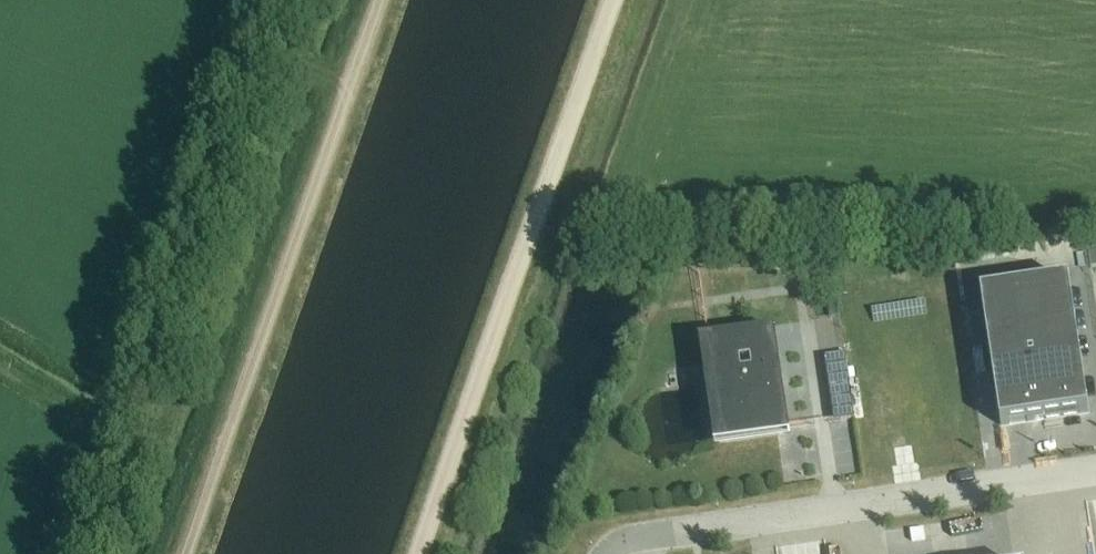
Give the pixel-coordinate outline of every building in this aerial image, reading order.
[(1070,282),(981,295),(1001,427),(1089,414),(1070,282)] [(789,429),(775,332),(708,340),(722,438),(789,429)]
